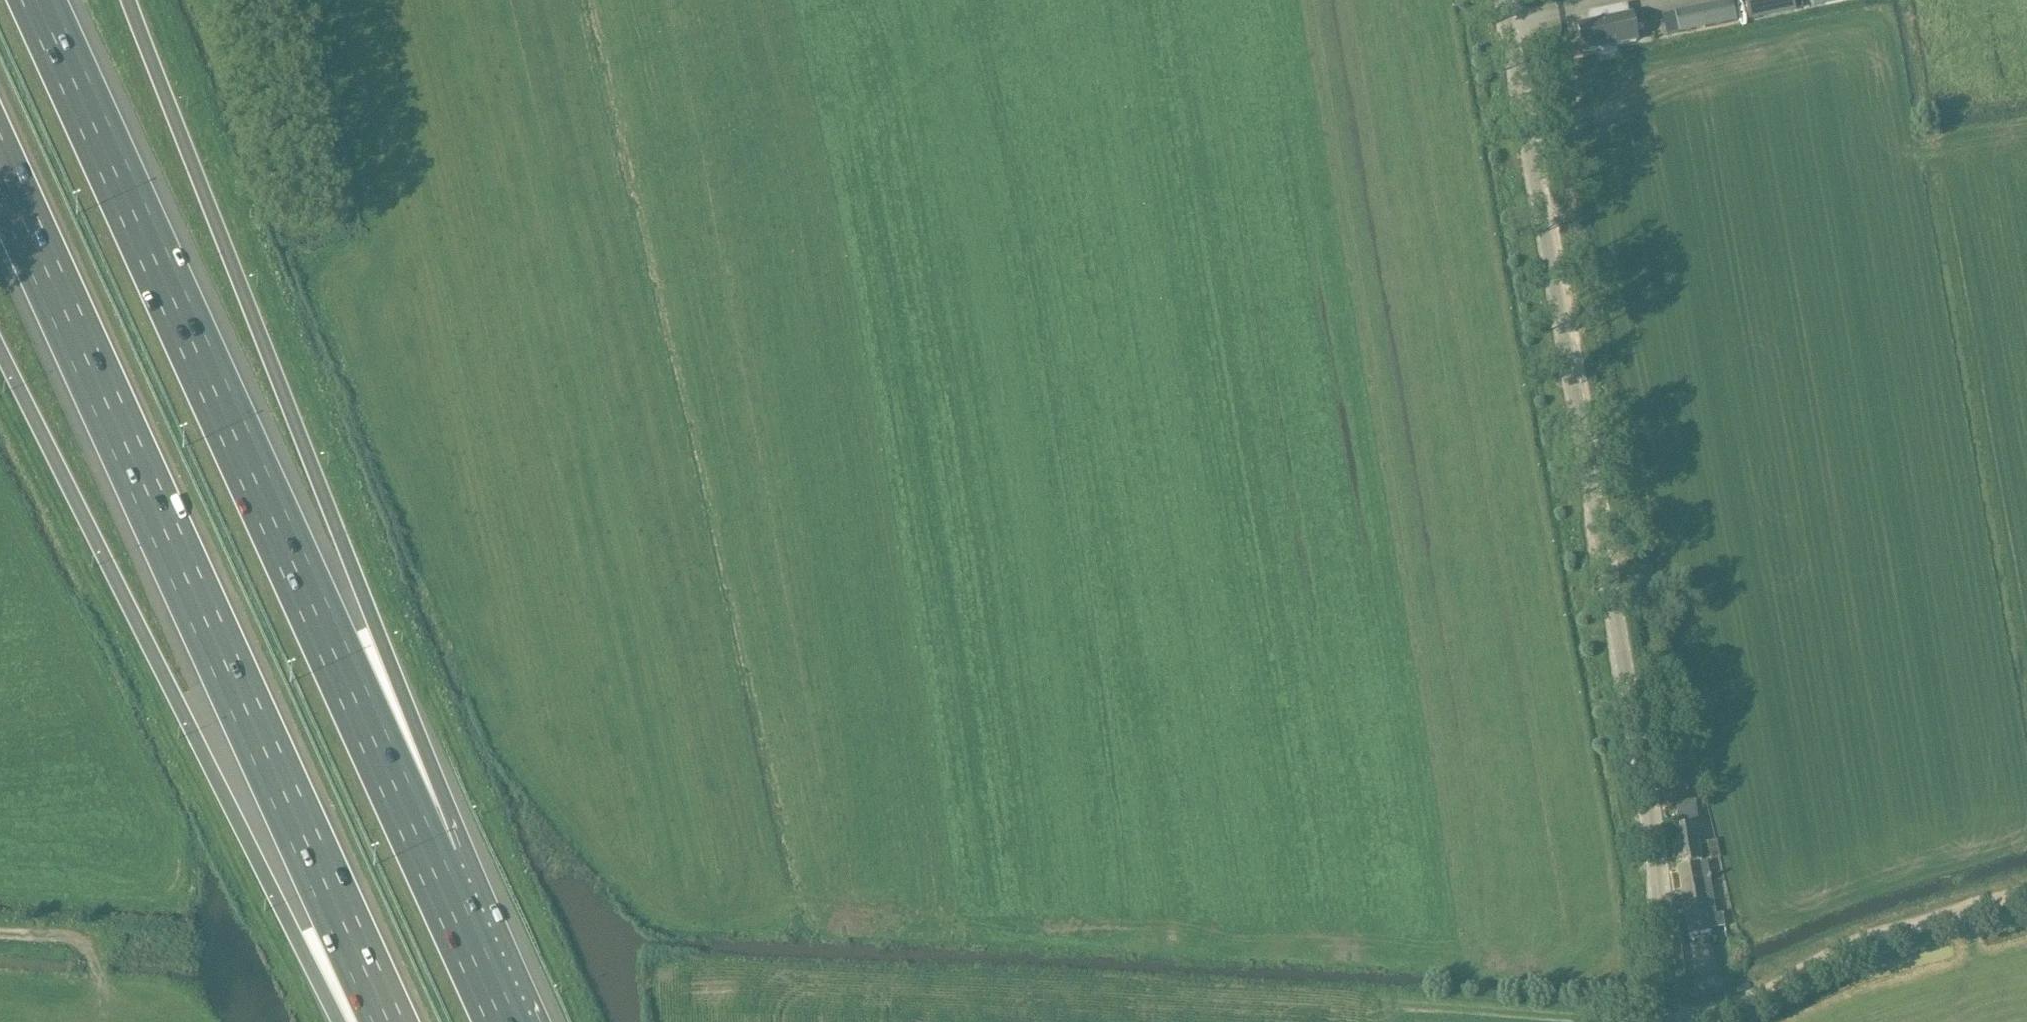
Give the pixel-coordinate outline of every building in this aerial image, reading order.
[(1676,12),(1681,35),(1737,23),(1732,0),(1731,0),(1676,12)] [(1746,0),(1748,19),(1795,13),(1793,0),(1748,0),(1746,0)] [(1592,14),(1594,24),(1579,27),(1584,53),(1602,49),(1603,57),(1618,53),(1617,46),(1638,41),(1632,16),(1629,16),(1627,7),(1592,14)] [(1666,670),(1648,674),(1650,685),(1668,682),(1666,670)] [(1697,802),(1676,804),(1678,828),(1672,828),(1680,874),(1673,876),(1675,892),(1682,890),(1690,934),(1712,932),(1712,929),(1725,927),(1723,914),(1716,915),(1707,862),(1712,861),(1708,841),(1698,843),(1695,825),(1699,825),(1697,802)]
